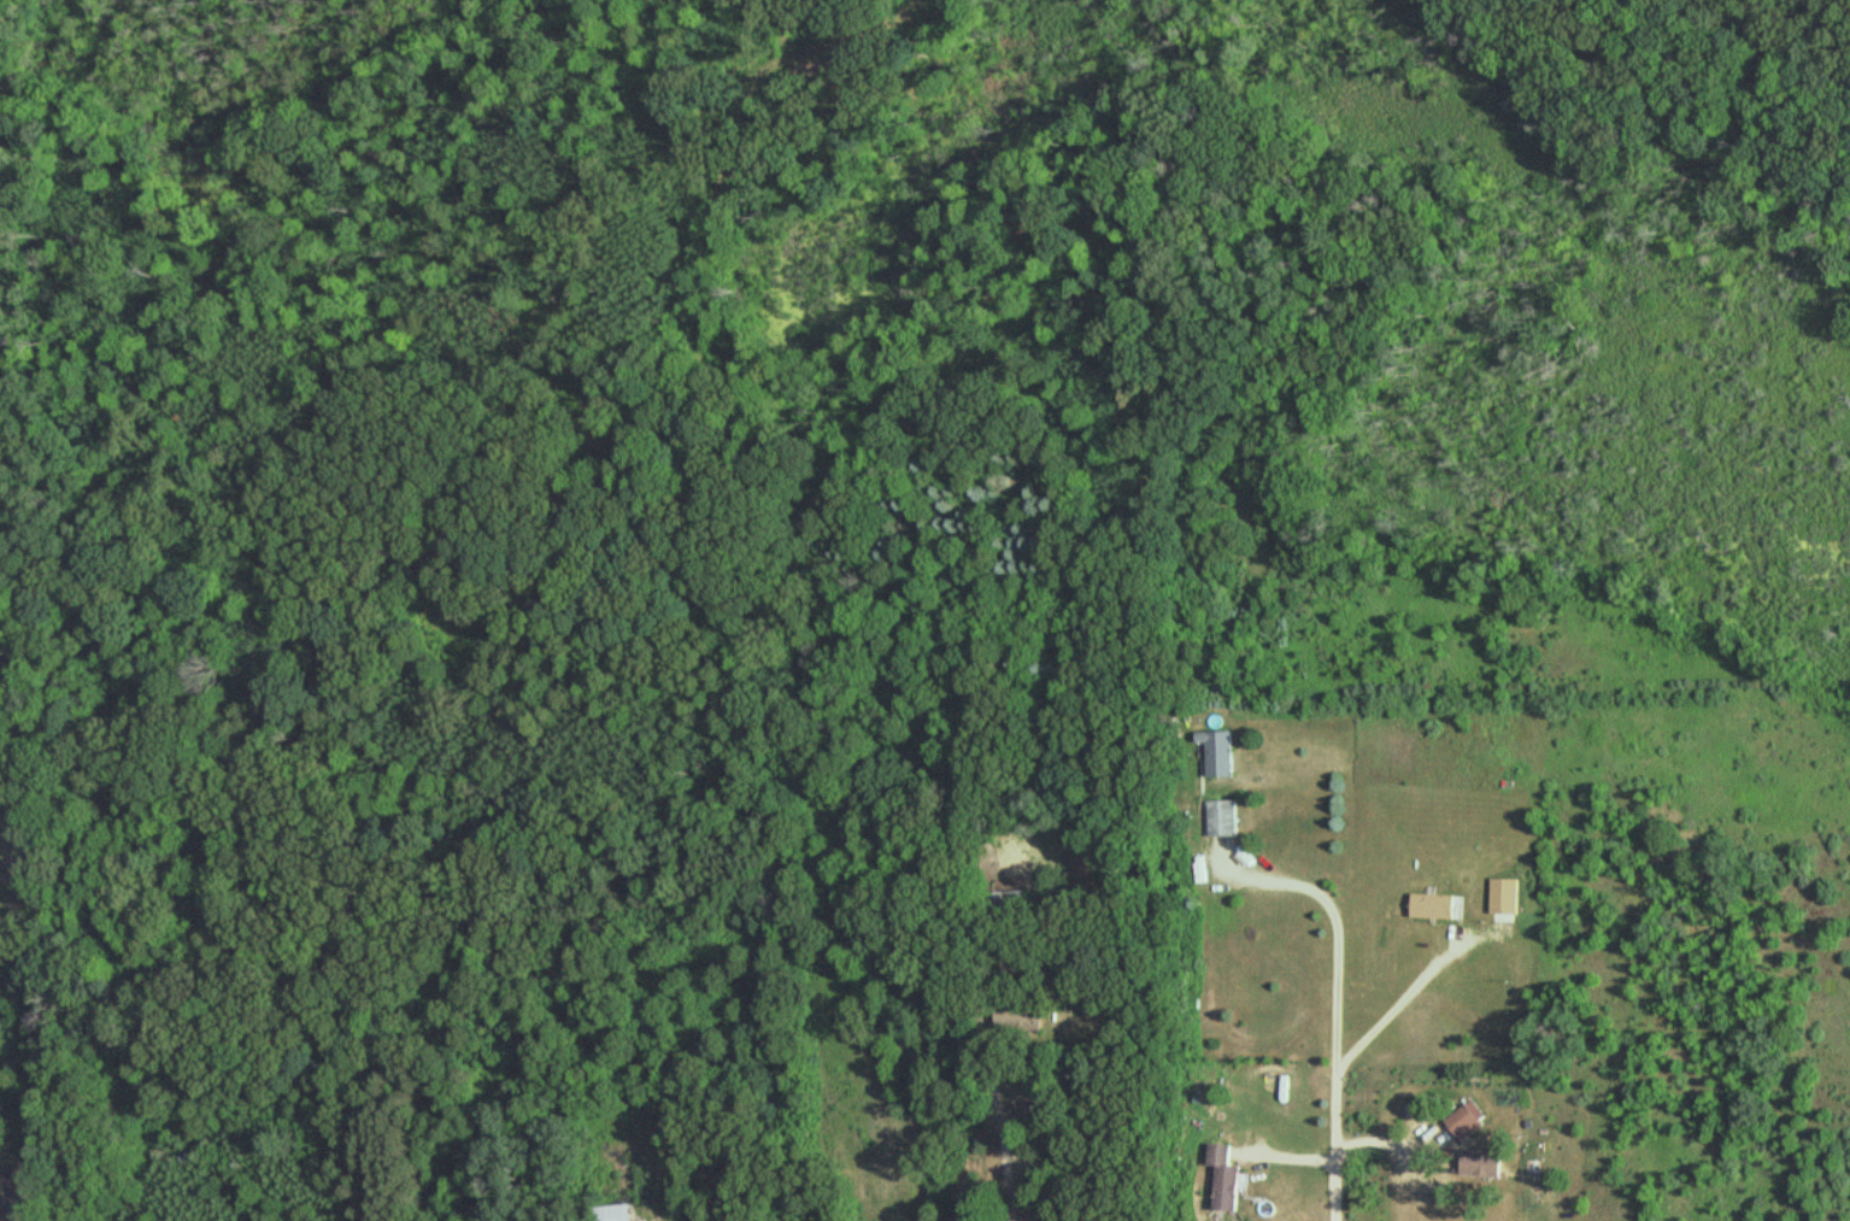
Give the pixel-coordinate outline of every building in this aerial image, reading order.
[(1235,780),(1235,734),(1210,734),(1210,780),(1235,780)] [(1238,803),(1209,803),(1209,839),(1238,839),(1238,803)] [(1518,917),(1518,882),(1492,882),(1492,917),(1518,917)] [(994,894),(994,917),(1026,917),(1026,894),(994,894)] [(1412,897),(1412,921),(1455,921),(1455,897),(1412,897)] [(998,1031),(1041,1031),(1041,1009),(998,1009),(998,1031)] [(1483,1129),(1467,1107),(1446,1123),(1462,1144),(1483,1129)] [(1241,1168),(1230,1168),(1231,1148),(1210,1146),(1208,1169),(1218,1170),(1215,1212),(1238,1214),(1241,1168)] [(1502,1179),(1502,1155),(1463,1155),(1463,1179),(1502,1179)] [(596,1209),(596,1220),(631,1220),(631,1207),(596,1209)]
